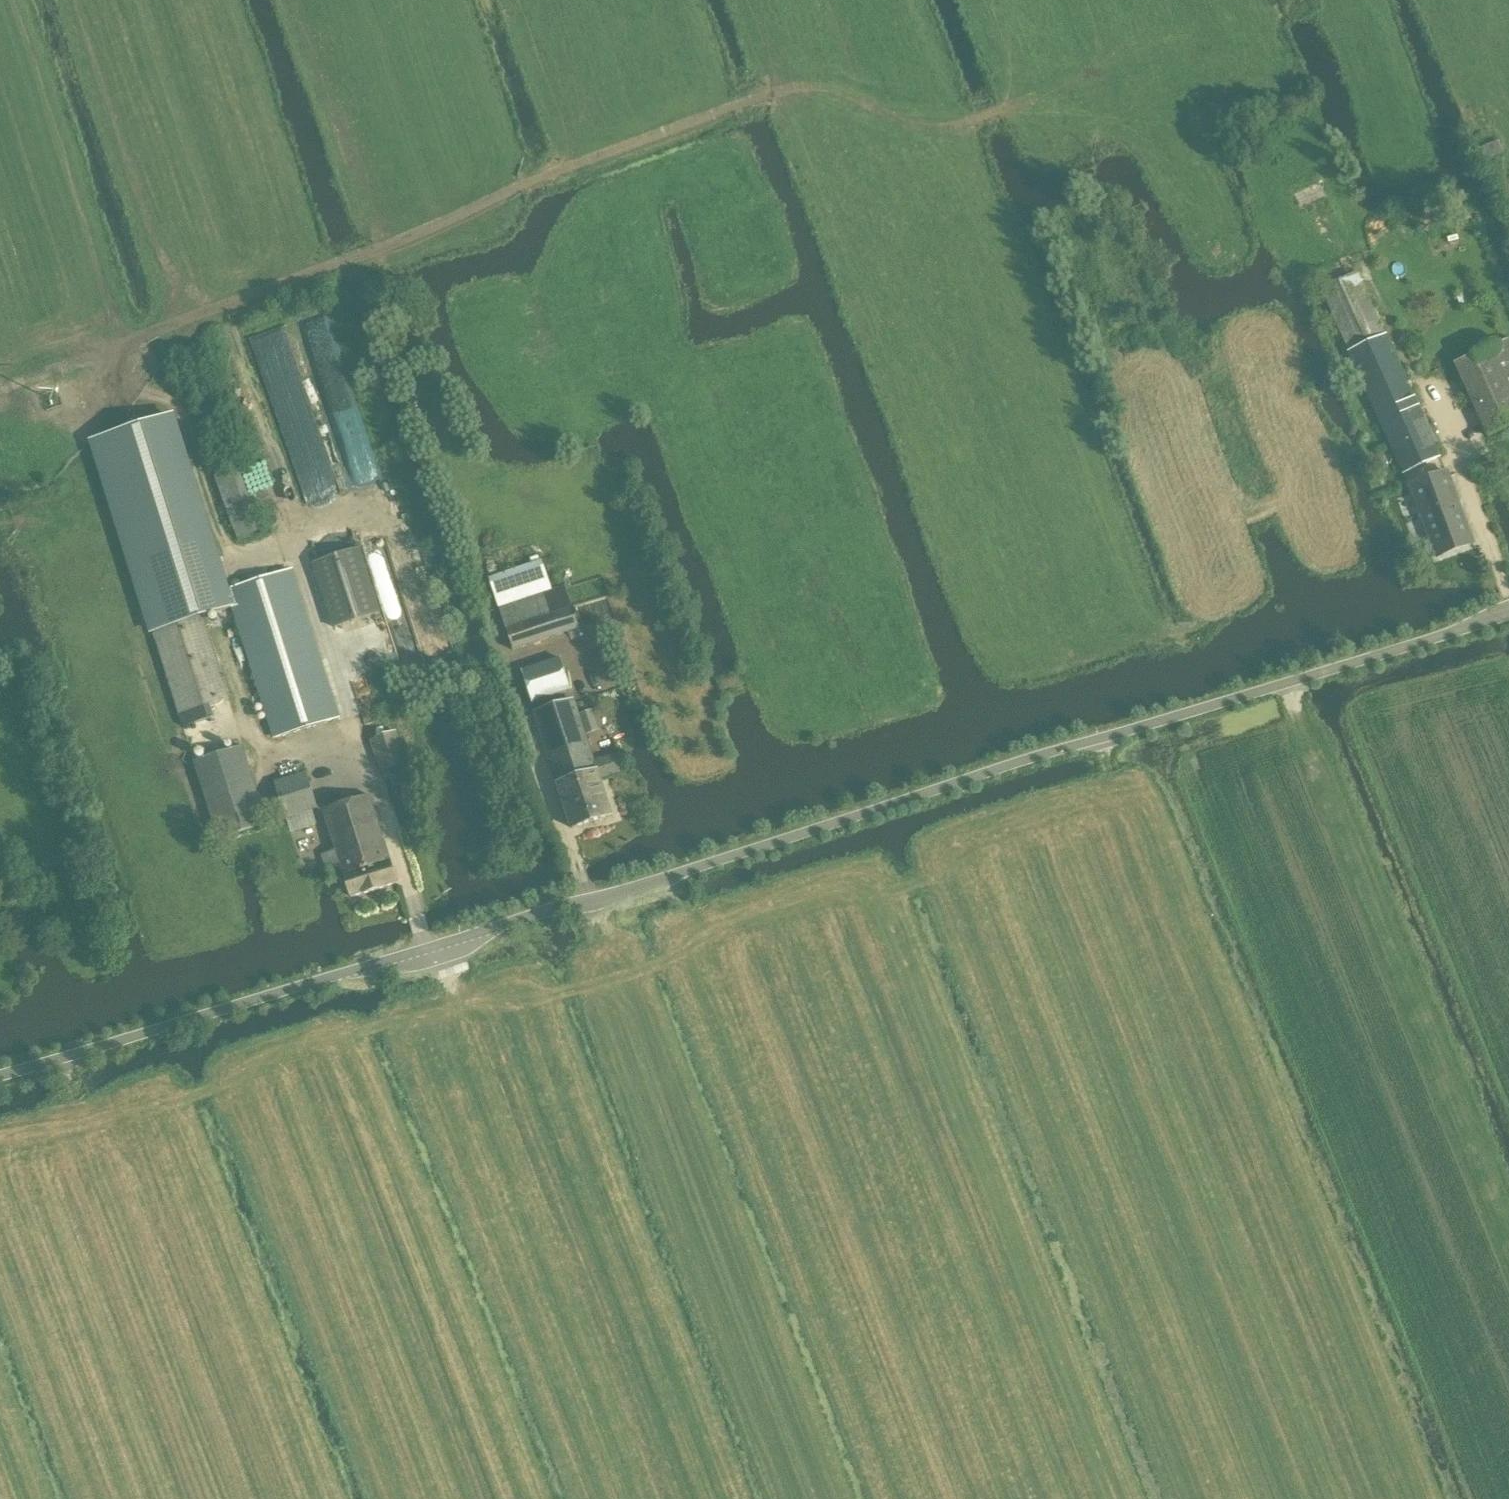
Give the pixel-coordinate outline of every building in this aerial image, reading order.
[(1491,132),(1478,138),(1485,152),(1498,146),(1491,132)] [(1320,289),(1349,352),(1347,353),(1402,476),(1442,457),(1387,334),(1385,335),(1357,273),(1320,289)] [(1508,426),(1508,339),(1454,364),(1487,436),(1508,426)] [(175,413),(88,440),(148,633),(153,631),(154,633),(203,618),(203,616),(234,606),(274,740),(336,721),(291,572),(229,590),(175,413)] [(246,488),(239,468),(215,477),(237,538),(261,529),(246,488)] [(1447,473),(1410,486),(1436,557),(1473,544),(1447,473)] [(380,616),(361,552),(314,566),(333,630),(380,616)] [(512,652),(579,629),(575,616),(565,586),(552,590),(541,560),(488,578),(512,652)] [(203,618),(154,633),(183,727),(208,719),(204,708),(214,706),(229,701),(203,618)] [(560,658),(521,670),(532,703),(571,690),(560,658)] [(624,771),(618,754),(595,762),(574,699),(534,712),(571,829),(612,816),(600,779),(624,771)] [(394,733),(376,739),(383,761),(377,763),(380,773),(405,765),(394,733)] [(242,747),(194,762),(219,840),(267,825),(242,747)] [(305,773),(275,783),(286,819),(317,809),(305,773)] [(397,883),(370,796),(322,810),(334,851),(321,855),(326,870),(341,865),(351,897),(397,883)]
